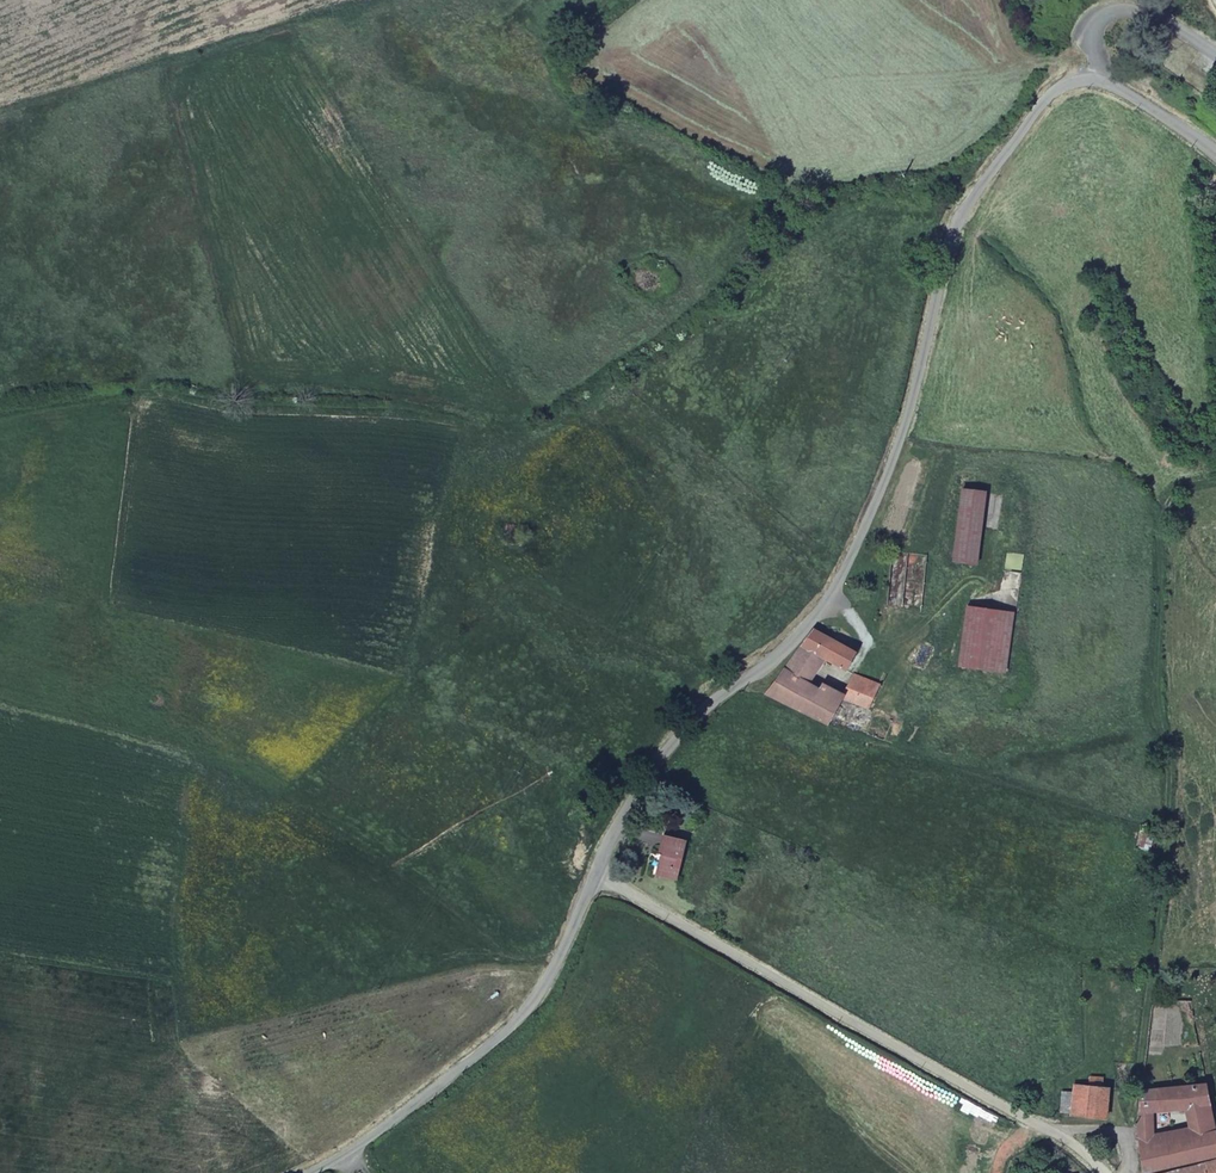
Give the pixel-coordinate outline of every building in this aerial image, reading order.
[(978,564),(978,563),(988,493),(965,491),(957,560),(957,561),(978,564)] [(1016,614),(969,606),(961,666),(1009,672),(1016,614)] [(814,630),(802,646),(824,658),(848,671),(857,653),(814,630)] [(869,707),(880,685),(855,675),(845,694),(822,684),(820,689),(810,684),(824,658),(802,646),(768,693),(830,723),(844,698),(869,707)] [(677,879),(685,842),(662,837),(658,854),(660,855),(656,873),(677,879)] [(1092,1076),(1091,1087),(1103,1088),(1105,1077),(1092,1076)] [(1143,1090),(1140,1113),(1155,1112),(1185,1109),(1212,1108),(1206,1084),(1143,1090)] [(1088,1087),(1074,1085),(1074,1092),(1072,1112),(1072,1113),(1085,1114),(1088,1087)] [(1085,1114),(1107,1116),(1108,1089),(1103,1088),(1091,1087),(1088,1087),(1085,1114)] [(1072,1112),(1074,1092),(1063,1091),(1060,1110),(1072,1112)] [(1212,1108),(1185,1109),(1188,1127),(1190,1137),(1215,1133),(1215,1125),(1212,1108)] [(1140,1137),(1140,1145),(1155,1143),(1155,1132),(1155,1112),(1140,1113),(1139,1120),(1140,1127),(1140,1137)] [(1155,1132),(1155,1143),(1190,1137),(1188,1127),(1155,1132)] [(1215,1154),(1215,1133),(1190,1137),(1155,1143),(1140,1145),(1145,1172),(1215,1154)] [(1154,1172),(1215,1172),(1215,1157),(1154,1172)]
